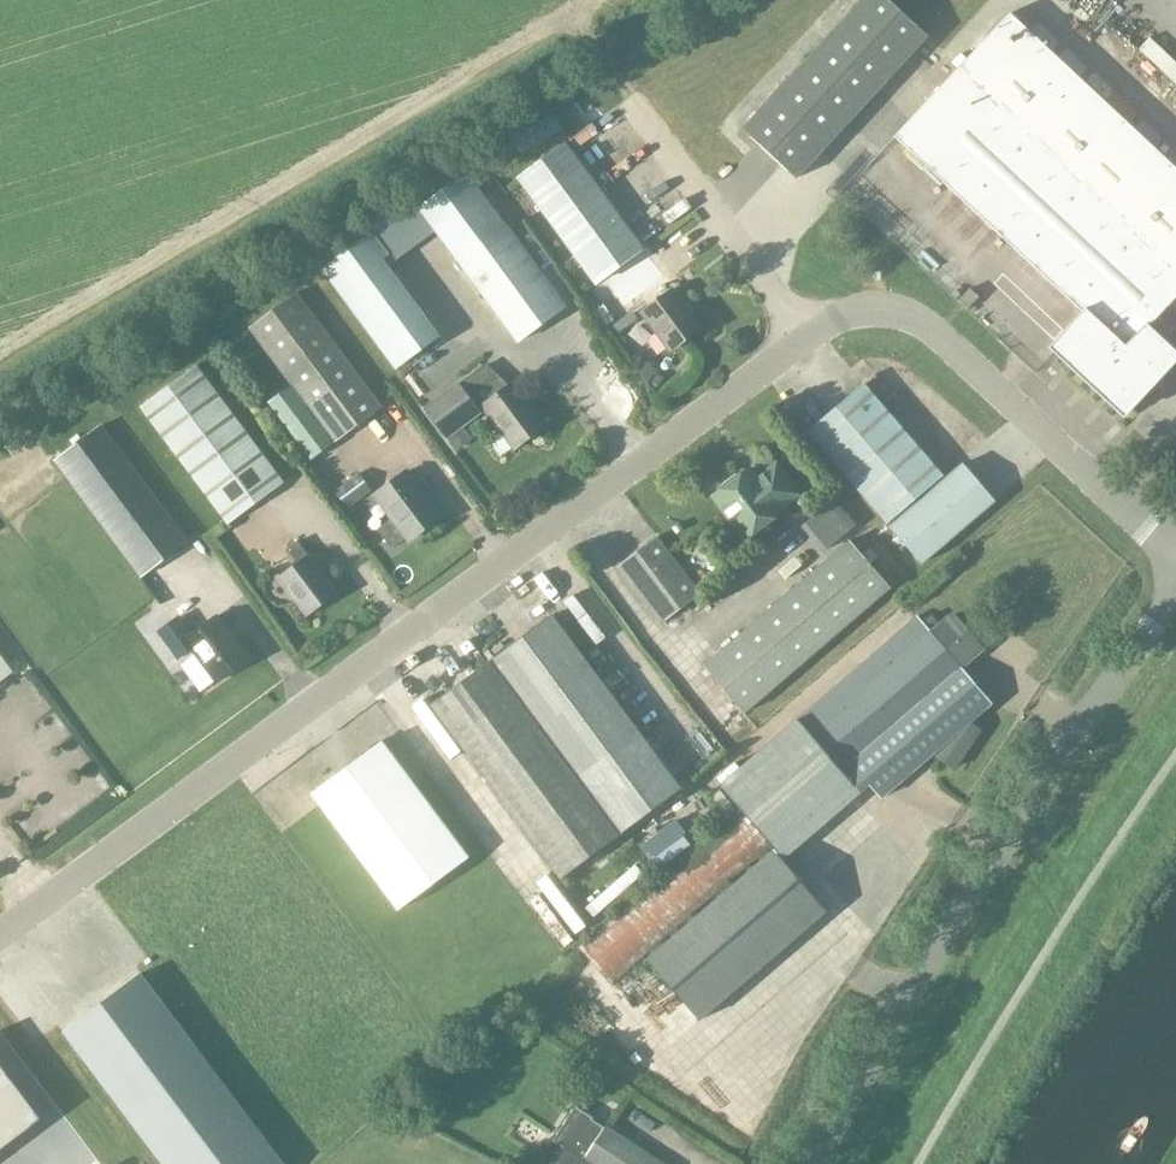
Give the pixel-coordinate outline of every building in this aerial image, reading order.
[(925,36),(885,0),(859,0),(740,130),(793,179),(925,36)] [(972,49),(1175,239),(1175,171),(1006,12),(972,49)] [(1136,48),(1168,78),(1175,70),(1175,65),(1146,38),(1136,48)] [(972,49),(891,136),(1081,313),(1048,349),(1124,419),(1175,364),(1175,353),(1147,325),(1175,294),(1175,239),(972,49)] [(545,112),(554,127),(579,113),(570,98),(545,112)] [(563,144),(516,178),(594,284),(641,249),(563,144)] [(465,173),(416,209),(515,342),(563,307),(465,173)] [(369,234),(320,270),(392,368),(436,336),(381,261),(386,257),(369,234)] [(964,310),(976,297),(967,288),(955,301),(964,310)] [(667,352),(699,328),(670,289),(638,313),(667,352)] [(291,387),(320,426),(333,443),(379,409),(293,293),(246,328),(291,387)] [(477,413),(475,411),(480,407),(511,449),(543,426),(511,383),(509,384),(485,364),(456,385),(455,384),(422,409),(454,452),(470,440),(459,426),(477,413)] [(895,393),(905,386),(891,365),(880,372),(895,393)] [(138,407),(225,525),(281,484),(193,366),(138,407)] [(885,524),(941,476),(861,384),(806,432),(885,524)] [(99,427),(52,461),(139,578),(186,543),(99,427)] [(961,464),(887,527),(919,564),(992,501),(961,464)] [(719,490),(712,495),(750,539),(779,514),(776,511),(794,494),(773,466),(754,481),(746,470),(738,476),(733,475),(720,484),(719,490)] [(406,541),(438,518),(404,472),(372,496),(389,518),(375,529),(390,548),(404,538),(406,541)] [(347,509),(370,490),(357,473),(333,491),(347,509)] [(799,525),(825,546),(847,519),(821,498),(799,525)] [(698,595),(654,537),(615,567),(658,625),(698,595)] [(848,541),(701,666),(742,713),(888,588),(848,541)] [(276,578),(305,616),(334,594),(295,542),(285,550),(296,564),(276,578)] [(775,573),(756,586),(763,594),(781,581),(775,573)] [(518,593),(538,585),(534,574),(513,582),(518,593)] [(717,786),(736,808),(734,809),(718,790),(710,797),(726,816),(575,946),(610,986),(770,848),(772,851),(645,960),(697,1021),(825,911),(781,859),(867,785),(879,799),(930,754),(952,768),(978,730),(967,722),(989,704),(957,667),(980,647),(951,615),(930,633),(915,616),(717,786)] [(550,616),(491,659),(621,833),(679,790),(550,616)] [(175,618),(153,634),(174,663),(190,651),(214,683),(246,659),(214,617),(188,636),(175,618)] [(4,685),(5,678),(11,673),(0,659),(0,688),(4,685)] [(559,879),(621,833),(491,659),(429,705),(559,879)] [(380,742),(310,795),(396,911),(466,859),(380,742)] [(556,944),(567,937),(527,878),(515,885),(556,944)] [(62,1032),(160,1163),(283,1163),(140,974),(62,1032)] [(0,1065),(0,1150),(41,1119),(0,1065)] [(552,1139),(543,1140),(536,1151),(539,1160),(545,1163),(661,1163),(604,1127),(603,1128),(590,1120),(591,1118),(573,1106),(552,1139)]
